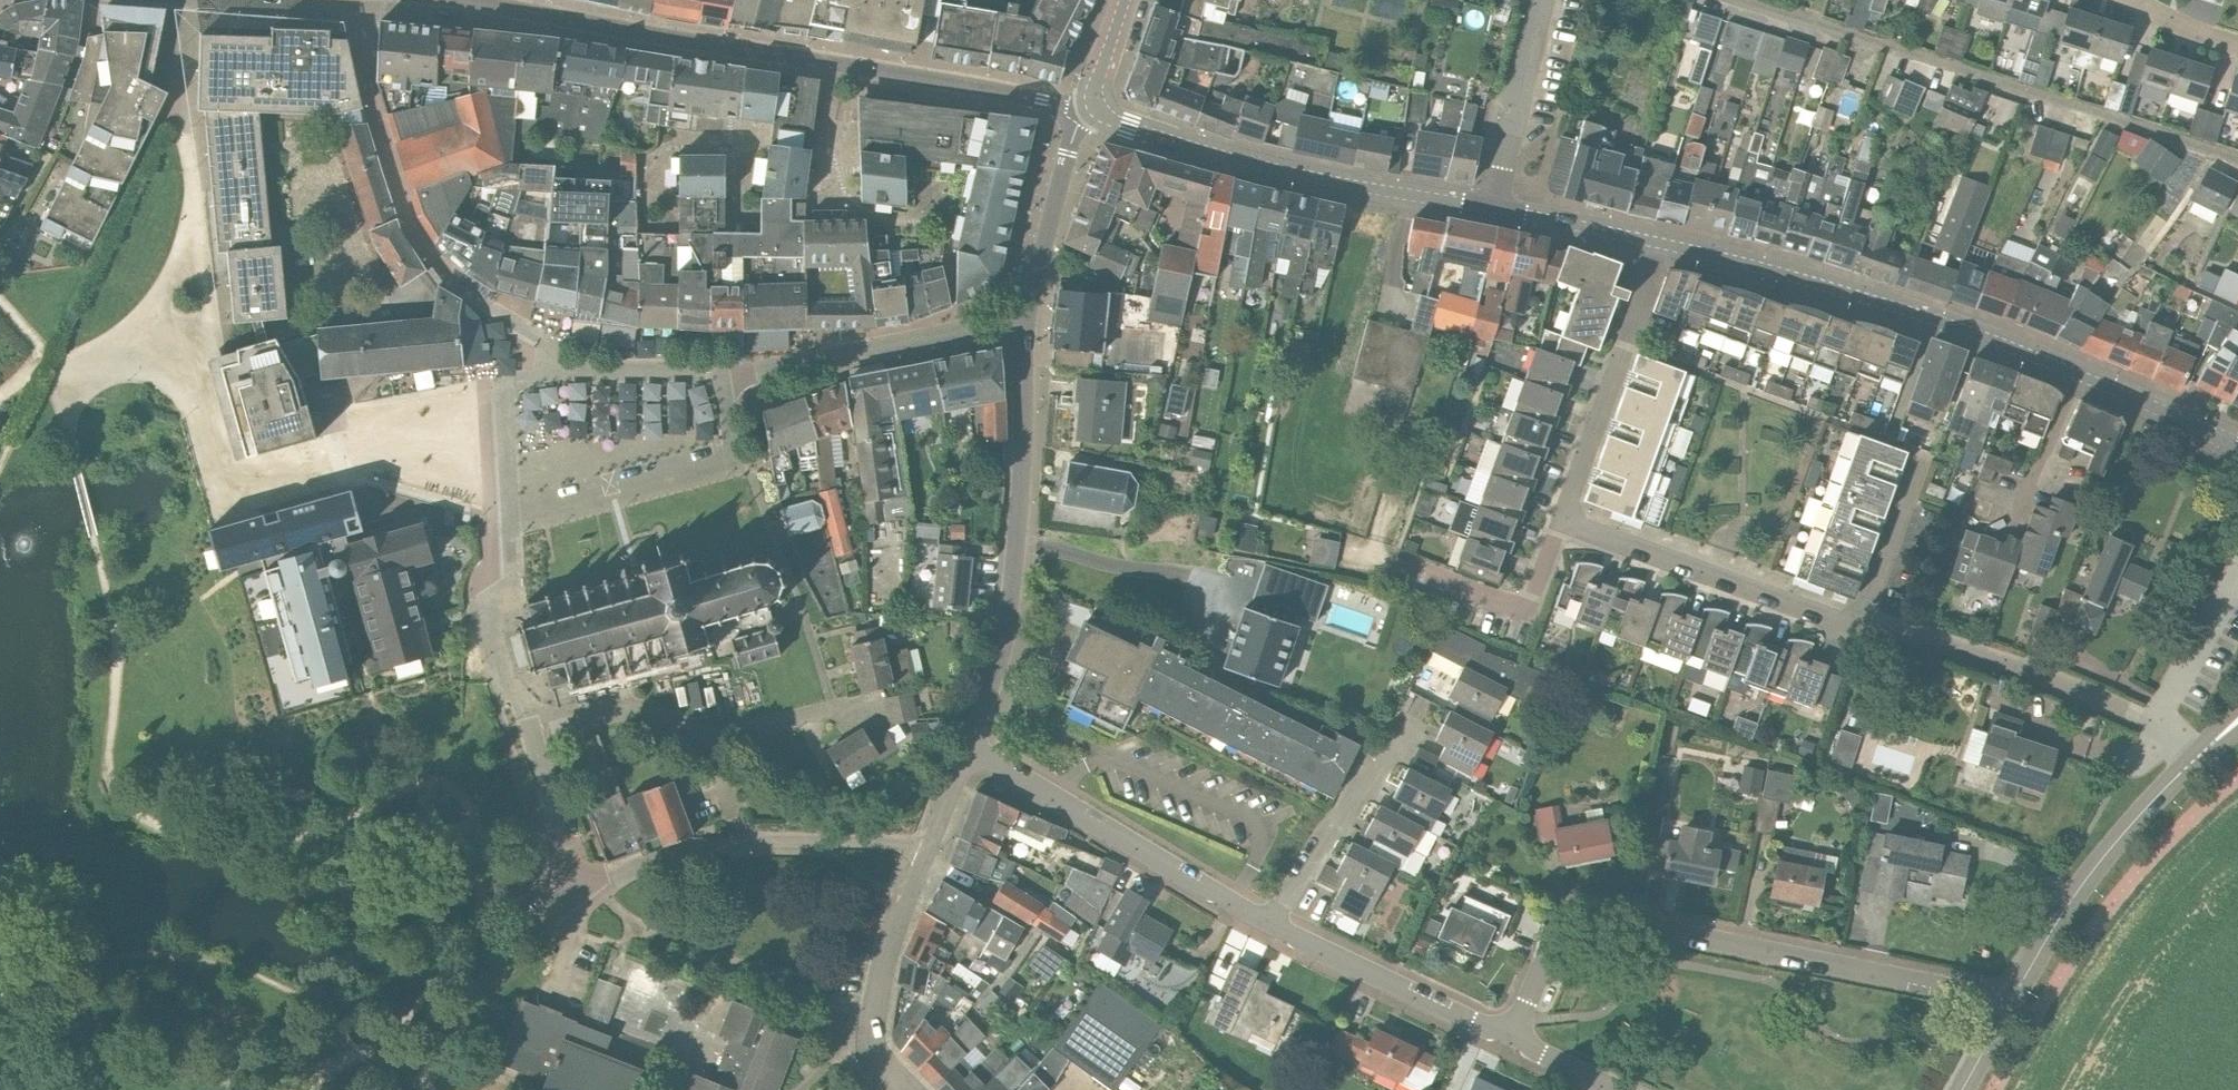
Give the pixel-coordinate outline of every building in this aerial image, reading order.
[(78,50),(57,46),(59,34),(42,32),(44,0),(33,0),(17,3),(3,13),(0,16),(0,40),(40,49),(75,56),(77,56),(78,50)] [(85,0),(84,0),(44,0),(42,32),(59,34),(57,46),(78,50),(85,0)] [(654,0),(623,0),(621,8),(650,14),(654,0)] [(650,14),(699,22),(705,0),(654,0),(650,14)] [(739,0),(705,0),(699,22),(732,27),(739,0)] [(732,27),(736,28),(743,29),(750,0),(739,0),(732,27)] [(781,0),(750,0),(743,29),(779,32),(808,36),(816,9),(781,0)] [(818,0),(781,0),(816,9),(818,0)] [(816,9),(808,36),(847,43),(849,32),(889,40),(896,0),(818,0),(816,9)] [(925,0),(896,0),(889,40),(912,45),(917,46),(921,26),(925,0)] [(1036,4),(1030,15),(1033,17),(1075,38),(1094,0),(1038,0),(1036,4)] [(1180,12),(1202,20),(1225,24),(1227,13),(1235,15),(1238,1),(1240,1),(1240,0),(1184,0),(1180,12)] [(1445,13),(1447,0),(1432,0),(1431,10),(1445,13)] [(1514,0),(1499,0),(1493,20),(1507,24),(1514,0)] [(1694,3),(1684,0),(1663,0),(1655,21),(1684,31),(1694,3)] [(1827,0),(1812,0),(1809,9),(1823,14),(1827,0)] [(1870,10),(1873,0),(1858,0),(1853,16),(1848,14),(1845,24),(1864,30),(1870,10)] [(1870,10),(1883,14),(1887,0),(1890,1),(1890,0),(1873,0),(1870,10)] [(1917,10),(1931,14),(1939,0),(1920,0),(1917,10)] [(2006,22),(2013,0),(1966,0),(1964,4),(1977,9),(1975,15),(2005,25),(2006,22)] [(2006,23),(2036,32),(2048,36),(2056,12),(2044,8),(2046,0),(2014,0),(2006,23)] [(1017,16),(1019,5),(1009,3),(1007,14),(1017,16)] [(1180,13),(1157,3),(1140,53),(1182,67),(1235,77),(1240,70),(1259,75),(1264,55),(1319,68),(1324,42),(1299,40),(1225,24),(1202,20),(1180,12),(1180,13)] [(2101,18),(2071,8),(2068,16),(2056,12),(2048,36),(2060,40),(2059,44),(2077,49),(2072,65),(2084,69),(2101,18)] [(89,36),(85,58),(72,99),(91,106),(84,147),(118,163),(154,122),(155,121),(170,92),(158,86),(156,92),(149,88),(151,84),(160,42),(149,41),(149,19),(102,9),(105,33),(89,36)] [(1028,42),(1023,41),(1026,23),(973,14),(957,11),(942,9),(939,14),(931,58),(954,62),(1018,72),(1026,74),(1060,84),(1069,50),(1075,38),(1033,17),(1028,42)] [(1713,47),(1722,20),(1701,13),(1693,40),(1713,47)] [(2120,63),(2131,27),(2101,18),(2084,69),(2097,73),(2102,57),(2120,63)] [(438,87),(438,78),(441,28),(381,22),(380,40),(379,82),(438,87)] [(1728,22),(1721,45),(1735,50),(1743,26),(1728,22)] [(1753,61),(1762,32),(1743,26),(1735,50),(1733,55),(1753,61)] [(1947,57),(1956,30),(1943,26),(1934,53),(1947,57)] [(331,38),(331,29),(273,27),(272,36),(202,34),(200,111),(207,110),(220,248),(220,252),(229,251),(231,276),(235,322),(251,321),(266,320),(274,319),(288,318),(281,245),(272,246),(260,111),(333,113),(336,113),(338,124),(336,124),(370,230),(373,242),(374,244),(402,287),(427,269),(401,229),(368,123),(365,123),(362,109),(364,108),(348,39),(331,38)] [(447,96),(469,90),(470,74),(474,31),(441,28),(438,78),(448,78),(447,96)] [(1961,61),(1970,34),(1956,30),(1947,57),(1961,61)] [(388,115),(412,191),(482,170),(508,163),(517,163),(520,118),(515,118),(517,90),(519,90),(525,37),(474,31),(470,74),(469,90),(447,96),(446,100),(388,115)] [(551,98),(559,40),(525,37),(519,90),(517,90),(515,118),(520,118),(538,120),(537,108),(551,107),(551,98)] [(1797,74),(1807,45),(1785,38),(1775,67),(1797,74)] [(75,56),(40,49),(0,40),(0,74),(28,80),(28,79),(64,85),(75,56)] [(598,140),(614,99),(592,96),(599,46),(559,40),(551,98),(551,107),(537,108),(538,120),(541,135),(575,136),(598,140)] [(614,99),(622,80),(627,51),(599,46),(592,96),(614,99)] [(2170,93),(2181,57),(2152,47),(2140,83),(2170,93)] [(1700,86),(1711,52),(1698,48),(1686,81),(1700,86)] [(1826,83),(1827,80),(1838,55),(1839,53),(1823,48),(1813,79),(1826,83)] [(668,107),(675,58),(627,51),(622,80),(623,81),(643,84),(641,103),(648,105),(647,118),(661,119),(662,107),(668,107)] [(1182,67),(1140,53),(1139,54),(1133,69),(1164,80),(1206,97),(1212,81),(1203,78),(1184,75),(1185,73),(1182,67)] [(1335,72),(1339,57),(1323,53),(1320,69),(1335,72)] [(2032,85),(2041,57),(2028,53),(2019,80),(2032,85)] [(1840,85),(1849,58),(1838,55),(1827,80),(1840,85)] [(2046,89),(2055,62),(2041,57),(2032,85),(2046,89)] [(2200,104),(2212,67),(2181,57),(2170,93),(2200,104)] [(726,117),(731,66),(675,58),(668,107),(669,107),(669,109),(726,117)] [(1766,79),(1769,69),(1754,65),(1751,75),(1766,79)] [(737,67),(731,66),(726,117),(732,117),(739,118),(739,106),(743,68),(737,67)] [(818,98),(821,79),(743,68),(739,106),(739,118),(774,123),(814,128),(818,98)] [(1153,109),(1164,80),(1133,69),(1125,91),(1129,99),(1153,109)] [(1890,72),(1880,100),(1893,104),(1903,77),(1890,72)] [(2237,74),(2225,111),(2237,116),(2237,75),(2237,74)] [(447,96),(448,78),(438,78),(438,87),(379,82),(388,115),(446,100),(447,96)] [(44,134),(64,85),(28,79),(28,80),(19,111),(14,124),(42,135),(42,134),(44,134)] [(1197,125),(1204,101),(1206,97),(1164,80),(1153,109),(1153,110),(1159,112),(1197,125)] [(2117,112),(2127,85),(2113,80),(2104,107),(2117,112)] [(1912,119),(1923,90),(1905,83),(1893,112),(1912,119)] [(1971,93),(1952,84),(1930,132),(1945,138),(1949,130),(1968,138),(1988,93),(1974,87),(1971,93)] [(2131,116),(2140,89),(2127,85),(2117,112),(2131,116)] [(1244,102),(1223,94),(1223,93),(1214,90),(1210,103),(1204,101),(1197,125),(1234,138),(1235,135),(1248,96),(1244,102)] [(1699,138),(1706,118),(1704,117),(1712,94),(1700,90),(1692,113),(1685,134),(1699,138)] [(1424,123),(1429,94),(1410,91),(1405,121),(1424,123)] [(1248,96),(1235,135),(1264,143),(1271,118),(1282,122),(1279,146),(1295,150),(1302,115),(1305,115),(1308,105),(1287,98),(1275,105),(1248,96)] [(913,104),(870,98),(870,102),(859,102),(860,132),(910,130),(913,104)] [(1438,133),(1421,131),(1414,171),(1446,176),(1446,179),(1447,179),(1456,146),(1459,132),(1466,102),(1442,98),(1438,133)] [(1738,116),(1742,105),(1728,101),(1725,112),(1738,116)] [(1473,184),(1485,131),(1473,127),(1478,105),(1466,102),(1459,132),(1456,146),(1447,179),(1473,184)] [(978,166),(982,139),(985,112),(913,104),(910,130),(906,157),(929,160),(927,170),(954,173),(955,163),(978,166)] [(14,124),(19,111),(0,105),(0,134),(8,138),(38,149),(44,134),(42,134),(42,135),(14,124)] [(671,109),(663,108),(664,109),(662,125),(668,126),(671,109)] [(2202,139),(2210,112),(2197,108),(2188,135),(2202,139)] [(1029,150),(1037,119),(985,112),(982,139),(1029,150)] [(2216,143),(2225,116),(2210,112),(2202,139),(2216,143)] [(1302,115),(1295,150),(1354,163),(1355,160),(1357,161),(1361,133),(1327,126),(1328,120),(1305,115),(1302,115)] [(1399,174),(1405,129),(1363,121),(1361,133),(1357,161),(1365,162),(1363,168),(1399,174)] [(1606,128),(1585,121),(1578,142),(1561,137),(1549,181),(1548,184),(1549,187),(1551,190),(1553,192),(1556,194),(1588,203),(1587,208),(1604,213),(1605,207),(1628,213),(1638,174),(1644,156),(1643,156),(1644,154),(1630,150),(1631,146),(1613,142),(1616,130),(1606,126),(1606,128)] [(811,152),(814,128),(774,123),(771,146),(772,146),(811,152)] [(2045,159),(2054,130),(2039,125),(2029,154),(2045,159)] [(907,189),(906,157),(910,130),(860,132),(862,201),(884,204),(883,210),(906,213),(907,207),(916,208),(915,189),(907,189)] [(2060,164),(2069,135),(2054,130),(2045,159),(2060,164)] [(2108,157),(2119,137),(2106,131),(2096,151),(2108,157)] [(1746,165),(1757,133),(1755,132),(1754,137),(1744,134),(1739,149),(1738,149),(1732,166),(1727,186),(1719,184),(1708,228),(1731,234),(1736,215),(1735,215),(1737,199),(1746,165)] [(1760,154),(1764,135),(1757,133),(1746,165),(1737,199),(1735,215),(1736,215),(1731,234),(1753,239),(1766,194),(1765,194),(1768,182),(1753,178),(1760,154)] [(34,164),(2,155),(8,138),(0,134),(0,168),(28,178),(34,164)] [(1867,136),(1859,158),(1872,162),(1879,140),(1867,136)] [(1029,150),(982,139),(978,166),(970,199),(1015,210),(1029,150)] [(1685,223),(1702,161),(1701,161),(1705,147),(1692,142),(1687,144),(1681,167),(1682,168),(1679,180),(1672,178),(1657,219),(1684,225),(1685,223)] [(1132,223),(1139,204),(1127,199),(1129,193),(1121,189),(1135,151),(1103,143),(1083,194),(1112,205),(1104,229),(1110,231),(1105,242),(1111,244),(1122,219),(1132,223)] [(2161,182),(2175,162),(2150,144),(2135,164),(2161,182)] [(808,174),(811,152),(772,146),(768,166),(759,165),(759,167),(808,174)] [(94,243),(131,170),(118,163),(84,147),(51,208),(41,228),(61,238),(66,229),(94,243)] [(639,233),(637,152),(636,150),(621,148),(621,173),(611,171),(607,283),(600,316),(637,326),(638,233),(639,233)] [(1159,157),(1135,151),(1121,189),(1129,193),(1127,199),(1139,204),(1132,223),(1149,231),(1157,211),(1148,208),(1156,188),(1164,191),(1165,188),(1156,185),(1167,158),(1159,156),(1159,157)] [(1825,203),(1820,201),(1823,189),(1822,189),(1832,153),(1817,201),(1803,197),(1810,174),(1793,169),(1789,179),(1792,180),(1784,206),(1793,209),(1782,247),(1809,255),(1825,203)] [(1848,186),(1836,183),(1844,157),(1832,153),(1822,189),(1823,189),(1820,201),(1825,203),(1809,255),(1826,261),(1855,168),(1851,179),(1850,179),(1848,186)] [(2097,180),(2107,160),(2095,154),(2084,174),(2097,180)] [(680,233),(713,233),(726,233),(726,155),(680,155),(680,233)] [(1657,219),(1672,178),(1671,178),(1675,165),(1644,156),(1638,174),(1628,213),(1657,219)] [(1197,253),(1202,221),(1213,173),(1214,171),(1167,158),(1156,185),(1165,188),(1164,191),(1185,198),(1175,247),(1163,244),(1147,321),(1181,327),(1192,273),(1197,253)] [(1865,183),(1872,162),(1859,158),(1855,168),(1826,261),(1853,269),(1897,159),(1875,211),(1858,207),(1865,183)] [(1895,197),(1908,163),(1897,159),(1853,269),(1893,282),(1902,253),(1907,255),(1925,219),(1924,219),(1907,253),(1903,252),(1902,253),(1889,249),(1892,246),(1889,244),(1900,219),(1897,218),(1886,214),(1893,197),(1895,197)] [(1708,228),(1719,184),(1712,182),(1716,165),(1702,161),(1685,223),(1708,228)] [(522,173),(523,164),(517,163),(508,163),(482,170),(435,240),(437,244),(445,254),(468,272),(481,228),(497,186),(509,186),(510,177),(513,177),(513,173),(522,173)] [(586,167),(559,165),(557,163),(538,299),(576,309),(586,167)] [(538,299),(548,217),(556,167),(556,165),(523,164),(522,173),(521,188),(503,243),(496,288),(538,299)] [(763,198),(769,198),(777,198),(792,198),(805,198),(808,176),(808,174),(759,167),(759,170),(756,190),(764,191),(763,198)] [(28,178),(0,168),(0,185),(7,187),(4,194),(17,198),(29,178),(28,178)] [(600,316),(607,283),(611,171),(588,169),(586,189),(576,309),(600,316)] [(2223,213),(2237,184),(2208,169),(2191,197),(2223,213)] [(420,218),(482,170),(412,191),(420,218)] [(435,240),(482,170),(420,218),(435,240)] [(521,188),(522,173),(513,173),(513,177),(510,177),(509,186),(497,186),(481,228),(468,272),(471,274),(496,288),(503,243),(521,188)] [(1217,278),(1222,251),(1233,178),(1213,173),(1202,221),(1197,253),(1192,273),(1217,278)] [(1950,295),(1969,246),(1993,187),(1961,175),(1933,248),(1934,248),(1930,260),(1917,256),(1907,287),(1908,287),(1908,285),(1949,299),(1950,295)] [(1243,289),(1244,286),(1246,272),(1260,186),(1233,178),(1222,251),(1234,254),(1229,286),(1243,289)] [(1784,206),(1792,180),(1789,179),(1788,182),(1782,180),(1776,197),(1766,194),(1753,239),(1782,247),(1793,209),(1784,206)] [(1287,192),(1260,186),(1246,272),(1244,286),(1261,288),(1264,262),(1276,263),(1277,257),(1287,192)] [(1298,297),(1317,199),(1287,192),(1277,257),(1291,258),(1284,295),(1298,297)] [(1141,257),(1111,244),(1105,242),(1110,231),(1104,229),(1112,205),(1083,194),(1065,242),(1093,254),(1088,267),(1100,272),(1097,280),(1117,288),(1123,274),(1132,278),(1141,257)] [(2229,215),(2237,220),(2237,196),(2229,215)] [(763,235),(742,234),(743,284),(746,330),(778,329),(777,252),(777,198),(769,198),(763,198),(763,235)] [(793,226),(792,198),(777,198),(777,252),(806,252),(806,237),(806,203),(797,203),(797,225),(793,226)] [(958,252),(1003,262),(1015,210),(970,199),(960,240),(958,252)] [(1332,270),(1338,242),(1345,206),(1317,199),(1298,297),(1311,300),(1318,267),(1332,270)] [(14,205),(0,201),(0,206),(11,210),(14,205)] [(807,222),(806,206),(806,203),(806,237),(806,252),(848,251),(847,221),(847,210),(814,210),(814,222),(807,222)] [(2,228),(11,210),(0,206),(0,230),(2,228)] [(1451,215),(1439,264),(1465,275),(1460,288),(1451,287),(1447,302),(1474,311),(1497,227),(1451,215)] [(2066,239),(2075,221),(2064,215),(2054,233),(2066,239)] [(1426,296),(1432,274),(1448,224),(1414,218),(1408,253),(1422,255),(1412,292),(1420,294),(1426,296)] [(1917,256),(1921,243),(1930,221),(1925,219),(1907,255),(1902,253),(1893,282),(1907,287),(1917,256)] [(848,251),(870,250),(867,221),(847,221),(848,251)] [(1503,309),(1518,232),(1497,228),(1491,263),(1487,263),(1485,273),(1478,306),(1481,307),(1470,335),(1466,347),(1459,369),(1459,372),(1464,373),(1473,345),(1482,348),(1478,357),(1476,356),(1468,377),(1478,381),(1494,340),(1498,329),(1503,313),(1503,309)] [(1518,232),(1503,309),(1526,314),(1534,278),(1555,283),(1556,281),(1567,251),(1548,247),(1550,239),(1518,232)] [(678,327),(679,278),(678,233),(639,233),(638,233),(637,326),(640,327),(678,327)] [(710,329),(713,233),(680,233),(678,233),(679,278),(678,327),(710,329)] [(746,330),(743,284),(742,234),(726,234),(726,233),(713,233),(710,329),(746,330)] [(886,235),(868,236),(870,250),(878,326),(909,322),(904,276),(901,250),(900,250),(900,251),(889,250),(886,235)] [(2119,263),(2135,241),(2126,235),(2111,258),(2110,258),(2103,267),(2121,280),(2128,270),(2119,263)] [(932,313),(952,305),(943,262),(945,242),(930,240),(930,249),(921,249),(921,254),(932,313)] [(2026,322),(2060,253),(2040,243),(2028,266),(2004,314),(2026,322)] [(1626,301),(1630,291),(1614,285),(1621,265),(1569,245),(1567,251),(1556,281),(1578,289),(1561,335),(1545,330),(1541,349),(1580,365),(1587,347),(1598,351),(1618,298),(1626,301)] [(1992,272),(1993,271),(1991,271),(1997,255),(1969,246),(1950,295),(1977,304),(1990,272),(1992,272)] [(921,254),(921,249),(917,249),(917,250),(901,250),(904,276),(909,322),(932,313),(921,254)] [(848,251),(806,252),(807,264),(808,298),(808,328),(878,326),(870,250),(848,251)] [(778,329),(808,328),(806,252),(777,252),(778,329)] [(957,304),(998,284),(1003,262),(958,252),(957,304)] [(2065,278),(2075,261),(2060,253),(2026,322),(2058,334),(2088,291),(2100,274),(2087,267),(2078,284),(2072,299),(2054,292),(2062,276),(2065,278)] [(2004,314),(2028,266),(1997,255),(1991,271),(1993,271),(1992,272),(1990,272),(1977,304),(2004,314)] [(2237,302),(2237,274),(2226,268),(2214,292),(2237,303),(2237,302)] [(1688,292),(1694,277),(1690,276),(1692,272),(1677,270),(1668,269),(1664,282),(1658,299),(1653,312),(1675,320),(1685,291),(1688,292)] [(2213,292),(2221,276),(2208,269),(2200,286),(2213,292)] [(1702,335),(1719,287),(1694,277),(1688,292),(1692,293),(1682,322),(1680,327),(1702,335)] [(2186,303),(2191,292),(2177,285),(2172,296),(2186,303)] [(1725,337),(1741,294),(1719,287),(1702,335),(1704,330),(1725,337)] [(342,377),(367,374),(428,369),(445,367),(464,365),(460,316),(460,299),(439,288),(434,319),(318,330),(318,334),(321,373),(322,379),(342,377)] [(2082,346),(2123,290),(2121,288),(2109,305),(2088,291),(2058,334),(2082,346)] [(1106,294),(1059,290),(1051,366),(1092,371),(1094,353),(1100,353),(1100,356),(1105,357),(1111,293),(1106,292),(1106,294)] [(2108,356),(2124,327),(2118,325),(2135,298),(2123,290),(2082,346),(2108,356)] [(1426,296),(1420,294),(1410,331),(1368,319),(1353,378),(1411,394),(1417,375),(1418,375),(1433,325),(1440,301),(1426,297),(1426,296)] [(1762,302),(1741,294),(1725,337),(1747,345),(1762,302)] [(1768,353),(1786,305),(1764,297),(1762,302),(1747,345),(1768,353)] [(2155,313),(2161,303),(2152,299),(2148,310),(2140,307),(2132,330),(2124,327),(2108,356),(2133,366),(2152,324),(2149,323),(2150,319),(2155,313)] [(1792,355),(1807,312),(1786,305),(1768,353),(1769,353),(1771,348),(1792,355)] [(2226,306),(2218,324),(2232,329),(2218,350),(2205,365),(2195,384),(2213,393),(2233,357),(2234,358),(2236,355),(2235,354),(2237,350),(2237,311),(2226,306)] [(1829,320),(1828,320),(1807,312),(1792,355),(1813,363),(1829,320)] [(1835,371),(1852,322),(1830,314),(1828,320),(1829,320),(1813,363),(1835,371)] [(267,340),(266,320),(251,321),(258,343),(267,340)] [(1858,373),(1874,330),(1852,322),(1835,371),(1856,379),(1858,373)] [(2171,336),(2172,332),(2159,327),(2152,324),(2133,366),(2154,374),(2172,336),(2171,336)] [(1498,329),(1494,340),(1512,344),(1514,332),(1498,329)] [(1880,381),(1895,338),(1874,330),(1858,373),(1880,381)] [(1904,383),(1920,340),(1897,332),(1895,338),(1880,381),(1883,376),(1904,383)] [(238,362),(221,367),(238,430),(251,437),(309,431),(305,416),(310,415),(299,379),(301,378),(321,373),(318,334),(280,345),(276,337),(267,340),(258,343),(237,350),(238,362)] [(2186,342),(2172,336),(2154,374),(2183,386),(2199,346),(2186,340),(2186,342)] [(1944,409),(1959,371),(1966,350),(1935,338),(1924,366),(1925,366),(1909,409),(1929,417),(1933,405),(1944,409)] [(986,440),(985,402),(1004,398),(1002,348),(980,352),(984,394),(981,394),(981,403),(976,404),(976,406),(983,404),(984,436),(986,440)] [(1580,366),(1580,365),(1541,349),(1537,348),(1525,381),(1568,396),(1579,366),(1580,366)] [(1691,364),(1695,353),(1682,348),(1678,360),(1691,364)] [(2237,389),(2237,350),(2235,354),(2236,355),(2234,358),(2233,357),(2213,393),(2231,402),(2237,389)] [(945,412),(976,406),(976,404),(981,403),(981,394),(984,394),(980,352),(938,360),(945,412)] [(1691,364),(1704,369),(1708,358),(1695,353),(1691,364)] [(1691,392),(1696,375),(1666,365),(1666,364),(1638,354),(1632,370),(1691,392)] [(1975,417),(1996,364),(1975,355),(1961,396),(1969,399),(1964,413),(1975,417)] [(900,420),(945,412),(938,360),(891,369),(900,420)] [(1734,380),(1738,369),(1725,364),(1720,375),(1734,380)] [(2003,412),(2017,375),(2018,373),(1996,364),(1975,417),(1990,423),(1995,409),(2003,412)] [(870,529),(916,521),(898,420),(900,420),(891,369),(850,377),(851,382),(870,529)] [(1738,369),(1734,380),(1747,385),(1751,374),(1738,369)] [(1685,408),(1691,392),(1632,370),(1626,387),(1685,408)] [(2024,423),(2039,388),(2035,386),(2036,382),(2017,375),(2003,412),(2002,415),(2023,423),(2024,423)] [(619,449),(617,378),(571,380),(573,450),(619,449)] [(525,411),(555,394),(547,379),(516,396),(525,411)] [(648,432),(650,449),(667,448),(662,379),(620,382),(624,433),(648,432)] [(1122,443),(1127,385),(1078,380),(1077,400),(1081,400),(1078,439),(1122,443)] [(1777,396),(1781,385),(1767,380),(1763,391),(1777,396)] [(689,381),(670,382),(672,434),(690,433),(689,381)] [(1556,428),(1568,396),(1525,381),(1514,412),(1556,428)] [(848,382),(806,398),(819,437),(819,438),(815,439),(816,446),(817,458),(819,484),(834,484),(831,437),(855,429),(848,382)] [(1794,389),(1781,385),(1777,396),(1790,400),(1794,389)] [(1679,424),(1685,408),(1626,387),(1620,403),(1679,424)] [(2044,437),(2060,396),(2039,388),(2024,423),(2023,423),(2021,428),(2044,437)] [(1819,411),(1824,400),(1810,396),(1806,407),(1819,411)] [(799,460),(817,458),(816,446),(815,439),(819,438),(806,398),(783,407),(795,439),(796,448),(799,460)] [(986,454),(1005,453),(1004,398),(985,402),(986,440),(987,441),(986,454)] [(1819,411),(1833,416),(1837,405),(1824,400),(1819,411)] [(2105,453),(2122,424),(2123,424),(2120,416),(2080,400),(2066,432),(2067,435),(2069,436),(2066,443),(2064,442),(2062,444),(2058,453),(2059,456),(2070,460),(2075,448),(2091,455),(2086,468),(2101,474),(2105,453)] [(1673,441),(1679,424),(1620,403),(1614,419),(1673,441)] [(775,486),(787,483),(784,472),(793,470),(788,451),(796,448),(795,439),(783,407),(764,414),(771,467),(774,486),(775,486)] [(1211,410),(1197,408),(1191,434),(1204,437),(1211,410)] [(1862,427),(1866,416),(1854,411),(1850,422),(1862,427)] [(1545,459),(1556,428),(1514,412),(1502,444),(1545,459)] [(1699,433),(1704,420),(1693,416),(1689,429),(1699,433)] [(1862,427),(1876,432),(1880,421),(1866,416),(1862,427)] [(1667,457),(1673,441),(1614,419),(1608,435),(1667,457)] [(1172,439),(1174,430),(1162,427),(1160,436),(1172,439)] [(530,429),(522,459),(538,463),(546,433),(530,429)] [(1843,446),(1902,468),(1908,452),(1849,430),(1843,446)] [(1661,473),(1667,457),(1608,435),(1602,452),(1661,473)] [(1533,490),(1545,459),(1502,444),(1490,475),(1533,490)] [(1896,484),(1902,468),(1843,446),(1837,463),(1896,484)] [(1655,489),(1661,473),(1602,452),(1596,468),(1655,489)] [(1211,457),(1191,453),(1188,469),(1207,473),(1211,457)] [(2007,477),(2012,464),(1985,455),(1981,468),(1994,472),(2007,477)] [(1812,490),(1822,465),(1812,461),(1802,486),(1812,490)] [(1890,501),(1896,484),(1837,463),(1831,479),(1890,501)] [(1128,511),(1135,507),(1139,484),(1134,477),(1068,465),(1062,500),(1128,511)] [(1677,495),(1686,470),(1675,466),(1666,491),(1677,495)] [(1649,506),(1655,489),(1596,468),(1590,484),(1649,506)] [(1989,485),(1994,472),(1981,468),(1977,481),(1989,485)] [(1429,475),(1426,485),(1444,491),(1447,481),(1429,475)] [(1522,521),(1533,490),(1490,475),(1479,506),(1522,521)] [(1884,517),(1890,501),(1831,479),(1825,496),(1884,517)] [(791,498),(787,483),(775,486),(778,501),(791,498)] [(1643,522),(1649,506),(1590,484),(1584,501),(1612,511),(1643,522)] [(427,513),(364,531),(352,488),(208,527),(216,575),(238,569),(262,562),(296,684),(355,666),(329,572),(355,567),(375,654),(362,658),(367,676),(438,655),(430,626),(413,565),(440,560),(427,513)] [(837,488),(820,493),(836,557),(854,552),(837,488)] [(1878,533),(1884,517),(1825,496),(1819,512),(1878,533)] [(2068,535),(2079,505),(2052,496),(2048,509),(2034,505),(2023,538),(2014,562),(2045,573),(2060,532),(2068,535)] [(783,508),(791,535),(803,577),(825,622),(851,615),(825,519),(821,504),(813,499),(783,508)] [(1510,553),(1522,521),(1479,506),(1463,500),(1451,531),(1468,537),(1510,553)] [(1420,503),(1416,514),(1425,517),(1429,506),(1420,503)] [(1215,515),(1199,511),(1196,531),(1211,535),(1215,515)] [(1872,550),(1878,533),(1819,512),(1813,528),(1872,550)] [(1794,538),(1799,526),(1790,522),(1785,534),(1794,538)] [(940,544),(941,526),(912,523),(911,542),(940,544)] [(1234,523),(1230,547),(1252,551),(1256,526),(1234,523)] [(2005,540),(1968,527),(1962,543),(1974,547),(1963,579),(2003,593),(2014,562),(2023,538),(2008,533),(2005,540)] [(1866,566),(1872,550),(1813,528),(1807,545),(1866,566)] [(1315,531),(1312,558),(1339,561),(1342,534),(1315,531)] [(1499,585),(1510,553),(1468,537),(1456,569),(1499,585)] [(2066,588),(2056,616),(2075,624),(2085,602),(2085,601),(2086,599),(2106,608),(2114,589),(2141,600),(2153,574),(2132,565),(2138,550),(2109,538),(2086,596),(2066,588)] [(1419,547),(1408,544),(1405,555),(1414,557),(1419,547)] [(960,555),(961,546),(942,545),(941,553),(938,552),(933,606),(963,609),(966,576),(970,576),(972,556),(960,555)] [(1860,583),(1866,566),(1807,545),(1801,561),(1860,583)] [(686,558),(684,553),(679,554),(680,560),(655,567),(654,566),(651,565),(648,565),(647,561),(646,562),(644,560),(643,562),(641,563),(643,570),(637,572),(630,574),(627,567),(626,567),(624,566),(622,568),(622,570),(621,570),(623,578),(611,581),(610,580),(609,581),(608,578),(604,579),(605,582),(604,582),(604,583),(590,587),(590,586),(589,586),(588,583),(583,584),(584,588),(571,592),(570,588),(565,590),(566,593),(552,597),(550,594),(546,595),(547,599),(532,603),(531,599),(527,601),(528,604),(524,605),(526,610),(529,609),(533,625),(527,627),(526,623),(521,624),(522,628),(517,630),(518,634),(522,633),(530,666),(527,666),(527,671),(533,670),(534,674),(540,673),(539,668),(544,667),(549,682),(545,684),(546,688),(550,687),(551,691),(556,689),(555,686),(562,684),(568,683),(569,684),(571,685),(571,688),(576,686),(575,684),(576,682),(576,680),(589,677),(591,682),(595,681),(594,677),(595,676),(595,675),(608,671),(608,672),(609,672),(610,677),(615,676),(613,671),(614,671),(614,670),(621,668),(627,666),(628,667),(629,667),(630,671),(634,670),(633,666),(634,665),(634,664),(647,661),(647,662),(648,662),(650,666),(654,665),(653,660),(654,660),(654,659),(663,657),(663,659),(669,657),(670,663),(675,661),(674,656),(706,647),(707,652),(712,651),(711,645),(716,644),(715,640),(731,636),(735,650),(734,651),(736,656),(740,667),(782,654),(776,633),(780,631),(783,626),(782,624),(781,621),(776,618),(772,619),(771,615),(769,610),(770,610),(769,604),(776,599),(781,602),(784,599),(779,595),(782,587),(788,587),(788,582),(783,582),(780,573),(785,570),(782,566),(777,569),(770,564),(772,558),(768,557),(766,562),(757,562),(755,556),(751,558),(752,562),(744,564),(743,560),(738,561),(739,566),(728,569),(727,564),(721,565),(723,570),(710,574),(708,569),(703,571),(704,576),(692,579),(687,563),(693,562),(691,557),(686,558)] [(1316,617),(1324,593),(1293,583),(1297,573),(1255,559),(1245,587),(1269,595),(1264,613),(1244,607),(1223,667),(1279,686),(1300,626),(1281,619),(1285,607),(1316,617)] [(856,560),(839,565),(842,575),(859,570),(856,560)] [(1854,599),(1855,598),(1860,583),(1801,561),(1795,577),(1826,588),(1826,589),(1854,599)] [(1595,587),(1603,566),(1595,564),(1585,562),(1578,562),(1570,585),(1564,583),(1555,607),(1576,615),(1574,621),(1601,631),(1621,578),(1620,578),(1616,588),(1602,583),(1600,589),(1595,587)] [(1643,604),(1638,602),(1645,582),(1637,579),(1629,578),(1621,578),(1601,631),(1602,631),(1604,625),(1619,630),(1616,636),(1644,646),(1663,593),(1662,593),(1659,603),(1645,598),(1643,604)] [(1685,620),(1680,618),(1687,597),(1680,595),(1671,593),(1663,593),(1644,646),(1644,647),(1647,640),(1661,645),(1659,652),(1686,662),(1705,608),(1705,609),(1701,619),(1687,614),(1685,620)] [(1106,612),(1095,608),(1058,598),(1052,612),(1084,625),(1069,657),(1087,666),(1070,702),(1123,728),(1137,698),(1159,709),(1159,710),(1333,798),(1360,744),(1339,732),(1335,740),(1184,664),(1190,651),(1107,611),(1106,612)] [(1727,635),(1722,633),(1730,612),(1722,610),(1714,609),(1705,608),(1686,662),(1687,662),(1689,656),(1703,661),(1701,667),(1728,677),(1748,624),(1747,624),(1743,634),(1729,629),(1727,635)] [(2048,638),(2056,613),(2039,608),(2031,633),(2048,638)] [(1770,650),(1765,648),(1772,628),(1764,625),(1756,624),(1748,624),(1728,677),(1729,677),(1731,671),(1746,676),(1743,683),(1771,692),(1790,639),(1789,639),(1786,649),(1772,644),(1770,650)] [(883,638),(880,626),(856,632),(858,643),(852,645),(863,692),(915,680),(908,647),(887,652),(884,637),(883,638)] [(1548,715),(1561,678),(1483,651),(1486,645),(1447,626),(1435,646),(1466,662),(1449,695),(1459,700),(1453,712),(1493,734),(1495,732),(1487,728),(1506,692),(1548,715)] [(1812,666),(1807,664),(1814,643),(1807,641),(1798,639),(1790,639),(1771,692),(1771,693),(1774,686),(1788,691),(1786,698),(1814,708),(1829,665),(1814,660),(1812,666)] [(1579,688),(1562,695),(1568,709),(1585,701),(1579,688)] [(888,711),(916,706),(913,692),(885,697),(888,711)] [(919,719),(916,706),(888,711),(891,725),(919,719)] [(1979,706),(1972,728),(1980,731),(1987,708),(1979,706)] [(1472,775),(1493,734),(1453,712),(1450,711),(1435,740),(1445,745),(1439,756),(1419,745),(1413,758),(1433,769),(1438,758),(1472,775)] [(1993,714),(1980,753),(1976,767),(1996,775),(1991,790),(2015,798),(2020,783),(2043,790),(2055,752),(2017,739),(2022,723),(1993,714)] [(1749,743),(1756,727),(1735,719),(1729,735),(1749,743)] [(1843,725),(1832,758),(1853,765),(1863,732),(1843,725)] [(871,740),(864,728),(827,751),(845,778),(881,756),(880,754),(897,745),(888,730),(871,740)] [(1430,832),(1452,790),(1428,778),(1433,769),(1413,758),(1393,797),(1403,802),(1397,814),(1396,814),(1423,828),(1430,832)] [(1746,764),(1740,789),(1761,794),(1767,768),(1746,764)] [(647,853),(625,798),(612,767),(609,768),(618,793),(585,806),(607,863),(641,851),(642,855),(647,853)] [(1788,807),(1793,783),(1766,778),(1756,831),(1773,835),(1779,805),(1788,807)] [(678,795),(673,780),(643,792),(642,791),(625,798),(647,853),(665,846),(692,836),(693,835),(678,795)] [(1034,815),(976,790),(966,819),(1004,836),(1007,828),(1043,843),(1045,837),(1064,842),(1069,830),(1034,813),(1034,815)] [(1563,826),(1559,804),(1533,809),(1540,842),(1558,838),(1562,863),(1612,853),(1605,818),(1563,826)] [(1402,868),(1423,828),(1396,814),(1397,814),(1379,805),(1364,834),(1374,839),(1368,851),(1402,868)] [(1707,847),(1710,832),(1682,826),(1679,841),(1669,839),(1669,840),(1659,838),(1653,868),(1666,871),(1665,872),(1713,882),(1717,865),(1736,869),(1739,851),(1719,848),(1718,849),(1707,847)] [(1959,900),(1964,877),(1969,857),(1943,852),(1944,845),(1887,832),(1875,895),(1899,900),(1900,896),(1930,902),(1931,894),(1959,900)] [(1003,870),(1007,859),(996,855),(959,837),(949,863),(989,879),(995,866),(1003,870)] [(1402,868),(1368,851),(1351,842),(1338,867),(1328,862),(1319,879),(1339,889),(1331,906),(1365,923),(1395,865),(1401,869),(1402,868)] [(1819,904),(1825,869),(1809,865),(1811,851),(1782,845),(1774,884),(1780,885),(1776,903),(1793,907),(1794,900),(1819,904)] [(1073,867),(1071,870),(1065,884),(1066,885),(1074,892),(1094,907),(1098,911),(1100,913),(1113,885),(1123,865),(1104,858),(1096,876),(1073,867)] [(961,927),(974,899),(942,880),(927,908),(961,927)] [(1061,942),(1071,925),(1054,915),(1055,913),(1004,881),(993,899),(1061,942)] [(1105,930),(1107,931),(1092,956),(1120,973),(1131,951),(1154,965),(1174,930),(1159,922),(1141,910),(1147,900),(1129,889),(1105,930)] [(1094,907),(1074,892),(1066,903),(1090,920),(1098,911),(1094,907)] [(973,934),(988,907),(974,899),(961,927),(973,934)] [(1455,909),(1445,932),(1485,951),(1488,945),(1495,948),(1508,920),(1463,899),(1458,910),(1455,909)] [(987,943),(1004,916),(988,907),(973,934),(987,943)] [(938,975),(946,962),(943,960),(948,951),(936,944),(946,924),(925,912),(909,942),(905,955),(938,975)] [(1003,975),(1011,961),(1006,958),(1023,928),(1004,916),(987,943),(984,949),(993,954),(987,962),(977,955),(967,970),(963,968),(951,987),(946,984),(973,1004),(975,1001),(985,983),(989,985),(997,972),(1003,975)] [(1432,916),(1426,930),(1437,936),(1443,921),(1432,916)] [(1045,986),(1061,963),(1039,947),(1023,970),(1045,986)] [(946,984),(948,981),(938,975),(905,955),(899,984),(920,993),(917,1000),(930,1007),(937,997),(946,984)] [(1265,1039),(1282,1003),(1249,987),(1255,973),(1235,963),(1207,1023),(1247,1042),(1252,1032),(1265,1039)] [(1025,988),(1010,977),(999,992),(1014,1002),(1025,988)] [(607,1028),(622,987),(598,978),(583,1019),(607,1028)] [(1163,1024),(1101,980),(1053,1048),(1069,1059),(1112,1089),(1115,1089),(1163,1024)] [(948,1033),(973,1004),(946,984),(937,997),(953,1008),(937,1029),(924,1017),(900,1050),(918,1068),(948,1033)] [(1001,1000),(993,990),(979,1003),(987,1012),(1001,1000)] [(926,1014),(930,1007),(917,1000),(914,998),(910,1004),(926,1014)] [(798,1038),(790,1035),(795,1024),(733,1001),(719,1035),(730,1039),(714,1081),(692,1072),(685,1089),(778,1089),(798,1038)] [(967,1053),(986,1036),(965,1014),(976,1002),(975,1001),(973,1004),(948,1033),(918,1068),(934,1084),(967,1053)] [(650,1075),(600,1055),(606,1038),(573,1025),(574,1024),(525,1005),(503,1060),(547,1077),(543,1087),(551,1089),(644,1089),(650,1075)] [(1341,1029),(1328,1058),(1399,1089),(1427,1089),(1429,1085),(1435,1072),(1428,1068),(1433,1057),(1415,1049),(1415,1048),(1377,1030),(1370,1043),(1341,1029)] [(998,1087),(1014,1071),(1007,1063),(1009,1058),(997,1047),(981,1062),(993,1073),(978,1089),(1001,1089),(998,1087)] [(1057,1085),(1069,1059),(1053,1048),(1036,1067),(1013,1089),(1053,1089),(1057,1085)] [(938,1089),(978,1089),(993,1073),(981,1062),(979,1065),(967,1053),(934,1084),(933,1085),(938,1089)] [(1476,1076),(1470,1089),(1507,1089),(1476,1076)]
